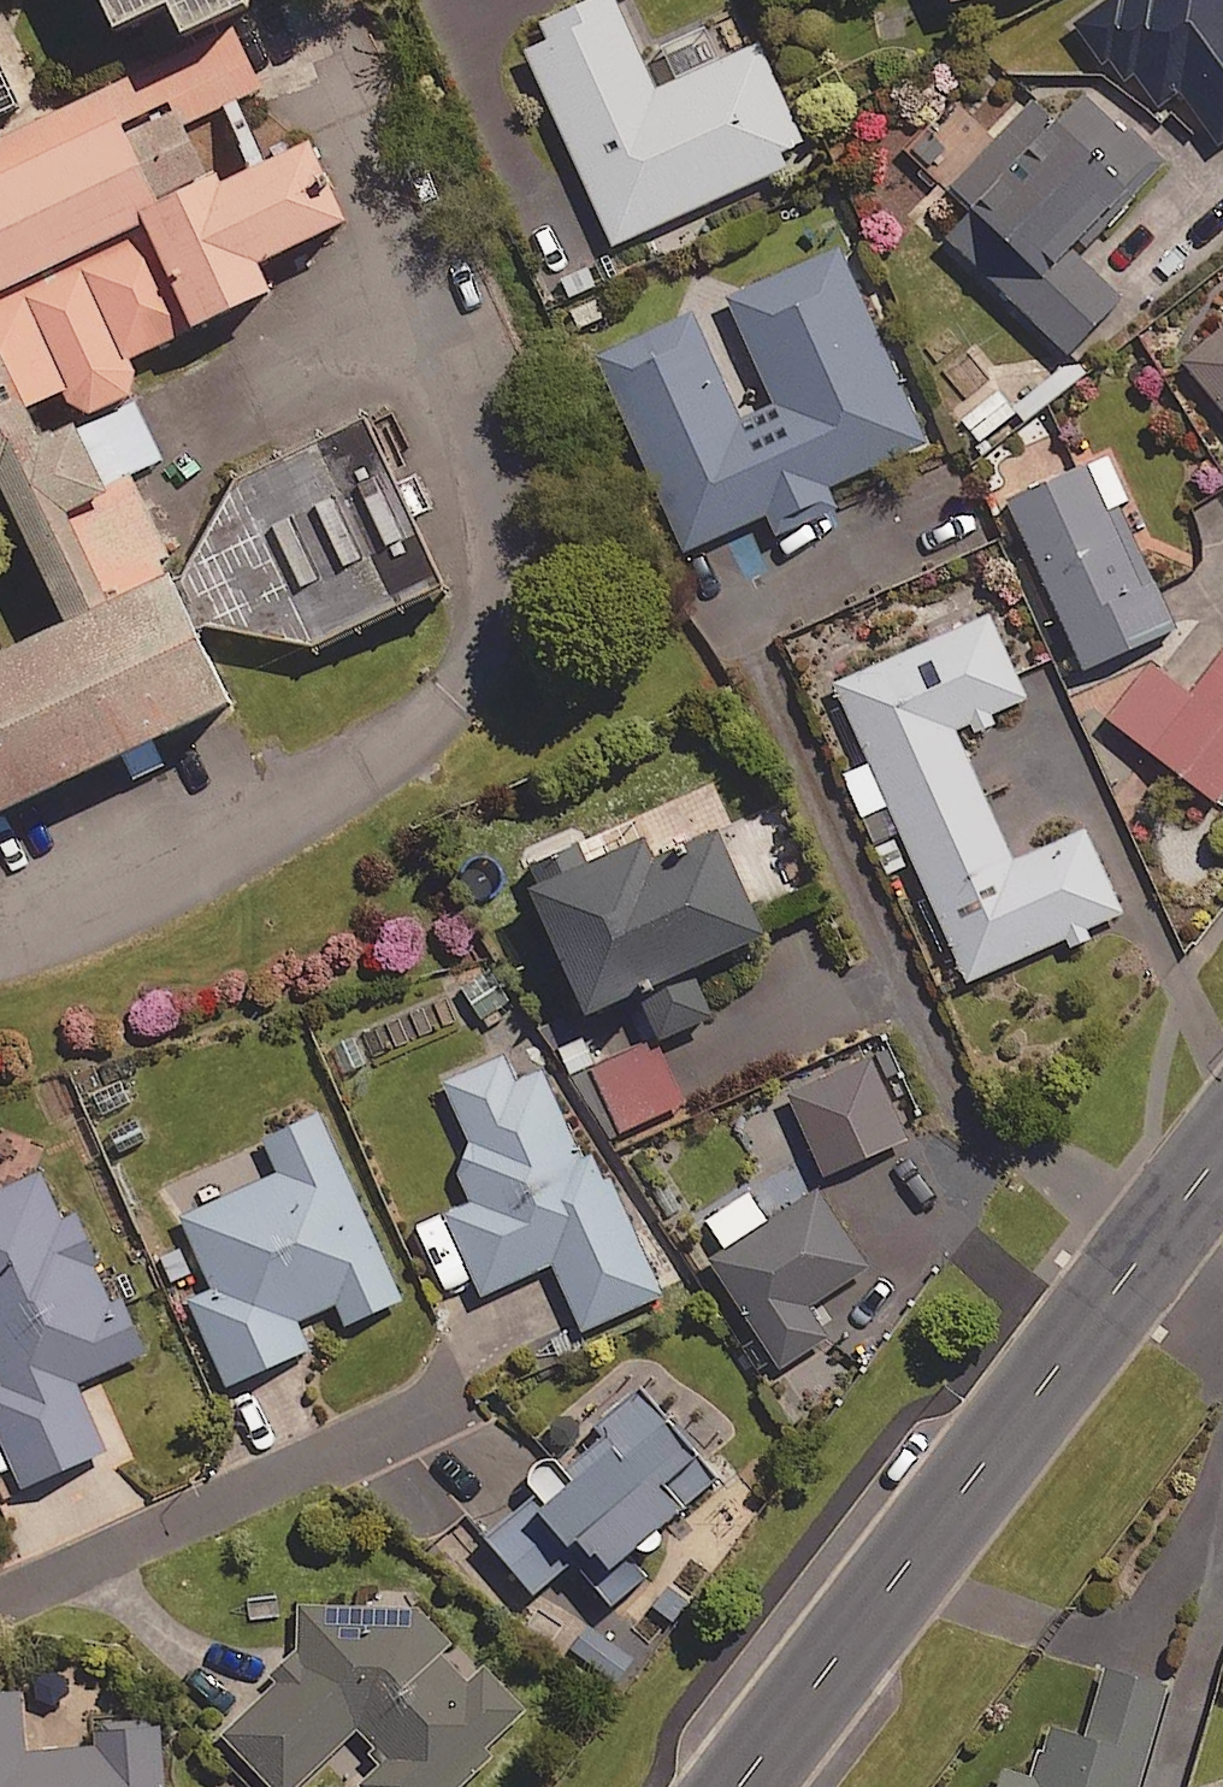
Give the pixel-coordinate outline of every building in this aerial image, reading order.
[(238,144),(222,108),(299,74),(266,0),(242,0),(137,46),(116,0),(0,0),(0,249),(238,144)] [(538,22),(545,37),(523,47),(609,243),(783,166),(777,151),(799,141),(756,43),(651,90),(612,0),(588,0),(538,22)] [(1119,133),(1078,92),(1052,118),(1034,99),(946,186),(961,200),(936,225),(1063,354),(1119,299),(1071,251),(1161,162),(1126,126),(1119,133)] [(322,116),(147,191),(198,308),(277,274),(263,242),(359,201),(322,116)] [(680,549),(760,514),(769,535),(836,505),(827,484),(922,442),(836,248),(723,297),(772,406),(743,419),(695,310),(594,355),(680,549)] [(1181,360),(1222,413),(1222,327),(1181,360)] [(1125,496),(1106,454),(1004,501),(1080,668),(1170,626),(1113,502),(1125,496)] [(0,641),(0,803),(243,687),(179,555),(0,641)] [(1024,697),(987,614),(832,682),(869,766),(843,778),(859,816),(887,803),(965,981),(1119,913),(1083,829),(1007,862),(949,730),(1024,697)] [(1186,691),(1154,663),(1109,714),(1208,801),(1222,785),(1222,650),(1186,691)] [(581,1012),(616,996),(636,1041),(714,1007),(694,961),(757,933),(710,827),(647,855),(639,836),(560,871),(553,855),(518,871),(581,1012)] [(509,1007),(488,964),(458,979),(479,1022),(509,1007)] [(681,1104),(654,1039),(573,1073),(600,1138),(681,1104)] [(905,1136),(867,1054),(786,1092),(825,1174),(905,1136)] [(444,1223),(418,1235),(447,1297),(473,1285),(478,1295),(549,1262),(581,1331),(660,1294),(594,1154),(581,1160),(539,1071),(514,1083),(501,1055),(435,1086),(463,1146),(459,1173),(471,1202),(440,1216),(444,1223)] [(398,1298),(315,1114),(243,1147),(258,1181),(178,1217),(210,1287),(186,1297),(225,1384),(306,1348),(293,1320),(333,1302),(343,1323),(398,1298)] [(45,1171),(0,1192),(0,1370),(6,1383),(0,1386),(0,1430),(26,1485),(107,1447),(76,1383),(144,1351),(78,1210),(66,1216),(45,1171)] [(747,1193),(705,1219),(723,1247),(710,1255),(779,1365),(825,1336),(806,1306),(865,1269),(815,1189),(765,1221),(747,1193)] [(645,1396),(559,1464),(545,1460),(532,1464),(525,1476),(528,1490),(479,1529),(531,1593),(572,1560),(608,1606),(636,1583),(615,1557),(712,1480),(645,1396)] [(338,1610),(218,1726),(278,1786),(297,1786),(360,1726),(391,1758),(363,1786),(364,1786),(459,1786),(531,1718),(484,1669),(476,1676),(449,1649),(456,1643),(410,1596),(366,1639),(338,1610)] [(631,1658),(586,1624),(569,1647),(614,1681),(631,1658)] [(1100,1672),(1081,1739),(1049,1730),(1034,1784),(998,1773),(995,1786),(1136,1786),(1163,1690),(1100,1672)] [(163,1718),(94,1724),(96,1744),(29,1750),(24,1687),(0,1689),(0,1786),(168,1786),(163,1718)]
